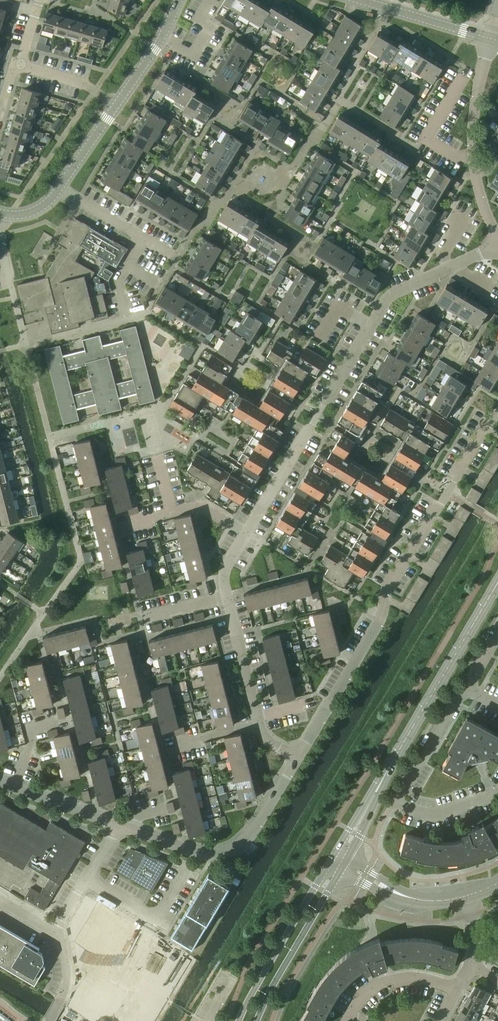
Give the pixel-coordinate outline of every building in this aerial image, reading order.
[(125,14),(127,6),(135,8),(137,4),(129,1),(128,2),(123,0),(111,0),(108,9),(125,14)] [(240,14),(248,0),(225,0),(214,18),(221,22),(229,7),(240,14)] [(250,20),(261,2),(257,0),(248,0),(240,14),(250,20)] [(250,20),(261,26),(263,22),(271,8),(270,8),(261,2),(250,20)] [(269,26),(273,28),(284,10),(273,4),(270,8),(271,8),(263,22),(261,26),(267,30),(269,26)] [(273,28),(283,34),(294,17),(284,10),(273,28)] [(42,29),(54,33),(59,16),(47,12),(42,29)] [(346,15),(339,26),(357,37),(363,26),(346,15)] [(54,33),(66,36),(71,19),(59,16),(54,33)] [(283,34),(294,40),(304,23),(294,17),(283,34)] [(66,36),(78,39),(83,23),(71,19),(66,36)] [(78,39),(90,43),(95,26),(83,23),(78,39)] [(294,40),(304,47),(315,29),(304,23),(294,40)] [(90,43),(102,47),(104,40),(112,43),(115,31),(107,28),(106,29),(95,26),(90,43)] [(339,26),(333,36),(350,47),(357,37),(339,26)] [(368,49),(379,56),(389,38),(378,32),(368,49)] [(333,36),(327,47),(344,57),(350,47),(333,36)] [(389,62),(392,58),(391,58),(399,44),(389,38),(379,56),(389,62)] [(228,50),(246,61),(252,50),(235,39),(228,50)] [(392,58),(402,64),(412,46),(402,40),(399,44),(391,58),(392,58)] [(36,48),(49,52),(50,46),(38,42),(36,48)] [(402,64),(412,70),(422,52),(412,46),(402,64)] [(320,58),(324,60),(338,68),(338,67),(344,57),(327,47),(320,58)] [(222,60),(240,71),(246,61),(228,50),(222,60)] [(412,70),(422,76),(433,59),(422,52),(412,70)] [(422,76),(433,83),(443,65),(433,59),(422,76)] [(216,71),(234,81),(240,71),(222,60),(216,71)] [(324,60),(318,70),(336,80),(339,75),(346,79),(349,74),(345,72),(342,70),(338,67),(338,68),(324,60)] [(155,87),(166,94),(176,76),(166,69),(155,87)] [(318,70),(312,80),(330,91),(336,80),(318,70)] [(210,81),(227,92),(234,81),(216,71),(210,81)] [(166,94),(176,100),(187,82),(176,76),(166,94)] [(312,80),(306,91),(324,101),(330,91),(312,80)] [(174,104),(184,110),(186,106),(194,92),(195,93),(197,88),(187,82),(176,100),(174,104)] [(392,95),(410,106),(416,95),(399,85),(392,95)] [(24,88),(20,101),(37,106),(37,105),(40,98),(48,100),(49,96),(41,93),(24,88)] [(300,101),(309,107),(317,112),(317,111),(321,105),(328,109),(331,105),(324,101),(306,91),(300,101)] [(184,110),(194,116),(205,99),(195,93),(194,92),(186,106),(184,110)] [(386,106),(404,116),(410,106),(392,95),(386,106)] [(194,116),(205,123),(215,105),(205,99),(194,116)] [(20,101),(17,113),(34,118),(34,117),(36,110),(44,112),(45,108),(37,105),(37,106),(20,101)] [(245,132),(249,125),(260,108),(249,101),(238,119),(245,123),(241,130),(245,132)] [(380,116),(397,127),(404,116),(386,106),(380,116)] [(306,114),(320,122),(324,115),(317,111),(317,112),(309,107),(306,114)] [(249,125),(259,131),(270,114),(260,108),(249,125)] [(142,120),(160,130),(166,120),(149,109),(142,120)] [(17,113),(13,125),(30,129),(33,122),(41,124),(42,120),(34,117),(34,118),(17,113)] [(259,131),(269,137),(270,138),(278,124),(281,120),(270,114),(259,131)] [(329,131),(340,138),(350,120),(340,114),(329,131)] [(136,130),(154,141),(160,130),(142,120),(136,130)] [(340,138),(350,144),(361,127),(350,120),(340,138)] [(267,141),(277,148),(288,130),(278,124),(270,138),(269,137),(267,141)] [(13,125),(10,136),(27,141),(29,134),(37,136),(38,131),(30,129),(13,125)] [(350,144),(360,150),(371,133),(361,127),(350,144)] [(143,149),(147,151),(154,141),(136,130),(130,140),(143,149)] [(277,148),(288,154),(299,137),(288,130),(277,148)] [(227,132),(220,143),(238,153),(244,143),(227,132)] [(497,154),(497,132),(495,138),(493,137),(486,147),(497,154)] [(379,143),(382,139),(371,133),(360,150),(370,156),(371,157),(379,143)] [(10,136),(6,148),(23,153),(26,146),(34,148),(35,143),(27,141),(10,136)] [(137,159),(143,149),(130,140),(126,138),(119,148),(137,159)] [(220,143),(214,153),(232,164),(235,157),(242,162),(245,157),(238,153),(220,143)] [(368,160),(378,167),(389,149),(379,143),(371,157),(370,156),(368,160)] [(3,161),(11,163),(20,166),(22,157),(30,160),(31,155),(23,153),(6,148),(3,161)] [(113,159),(131,169),(137,159),(119,148),(113,159)] [(378,167),(389,173),(399,155),(389,149),(378,167)] [(311,162),(329,173),(335,162),(318,152),(311,162)] [(214,153),(208,163),(225,174),(226,174),(232,164),(214,153)] [(390,194),(397,198),(410,176),(404,172),(410,162),(399,155),(389,173),(399,179),(390,194)] [(107,169),(125,179),(131,169),(113,159),(107,169)] [(9,169),(11,163),(3,161),(0,160),(0,166),(9,169)] [(305,173),(323,183),(329,173),(311,162),(305,173)] [(208,163),(202,174),(219,184),(223,178),(230,182),(232,178),(226,174),(225,174),(208,163)] [(7,175),(9,169),(0,166),(0,173),(7,175)] [(435,168),(429,178),(447,189),(453,178),(435,168)] [(107,192),(129,206),(134,198),(119,190),(125,179),(107,169),(101,180),(111,186),(107,192)] [(490,185),(497,190),(497,171),(490,185)] [(299,183),(316,194),(323,183),(305,173),(299,183)] [(195,184),(213,195),(217,188),(223,192),(226,188),(219,184),(202,174),(195,184)] [(429,178),(423,189),(440,199),(444,193),(451,197),(453,193),(447,189),(429,178)] [(135,200),(146,206),(156,189),(146,182),(135,200)] [(292,194),(296,196),(297,196),(310,204),(311,203),(316,194),(299,183),(292,194)] [(146,206),(156,212),(167,195),(156,189),(146,206)] [(416,199),(420,202),(421,201),(434,210),(434,209),(440,199),(423,189),(416,199)] [(156,212),(166,219),(177,201),(167,195),(156,212)] [(291,206),(308,217),(315,206),(311,203),(310,204),(297,196),(296,196),(291,206)] [(166,219),(177,225),(187,207),(177,201),(166,219)] [(218,219),(229,225),(239,208),(229,201),(218,219)] [(420,202),(414,212),(432,222),(436,216),(442,220),(445,216),(441,213),(438,212),(439,212),(434,209),(434,210),(421,201),(420,202)] [(284,217),(302,227),(308,217),(291,206),(284,217)] [(177,225),(187,231),(198,214),(187,207),(177,225)] [(229,225),(239,231),(250,214),(239,208),(229,225)] [(408,222),(409,223),(412,225),(412,224),(426,233),(432,222),(414,212),(408,222)] [(239,231),(249,237),(249,238),(257,224),(258,224),(260,220),(250,214),(239,231)] [(50,328),(52,334),(79,326),(78,321),(91,318),(92,322),(109,317),(102,293),(90,296),(87,285),(95,272),(88,268),(88,269),(74,261),(82,247),(105,260),(97,274),(108,280),(127,249),(123,247),(125,243),(121,241),(119,244),(75,218),(64,235),(62,234),(57,243),(63,246),(44,278),(17,284),(24,311),(45,306),(51,328),(50,328)] [(406,235),(424,245),(427,239),(434,243),(437,239),(433,236),(430,235),(426,232),(426,233),(412,224),(412,225),(409,223),(403,233),(406,235)] [(246,241),(257,248),(268,230),(258,224),(257,224),(249,238),(249,237),(246,241)] [(257,248),(268,254),(278,237),(268,230),(257,248)] [(406,235),(400,245),(418,256),(421,249),(424,251),(426,247),(424,245),(406,235)] [(197,248),(215,259),(221,248),(203,237),(197,248)] [(268,254),(278,261),(289,243),(278,237),(268,254)] [(323,261),(334,243),(323,237),(313,254),(323,261)] [(334,267),(344,249),(334,243),(323,261),(334,267)] [(394,256),(411,266),(418,256),(400,245),(394,256)] [(191,258),(208,269),(215,259),(197,248),(191,258)] [(352,260),(353,260),(355,256),(344,249),(334,267),(344,273),(352,260)] [(184,269),(202,280),(208,269),(191,258),(184,269)] [(358,273),(362,266),(352,260),(344,273),(342,275),(341,277),(342,277),(352,283),(358,273)] [(352,283),(362,290),(373,272),(362,266),(358,273),(352,283)] [(300,270),(293,281),(311,291),(317,281),(300,270)] [(362,290),(373,296),(383,278),(373,272),(362,290)] [(293,281),(287,291),(305,302),(311,291),(293,281)] [(436,302),(447,308),(458,290),(447,284),(436,302)] [(154,304),(165,310),(176,292),(165,286),(154,304)] [(229,301),(238,306),(244,295),(236,290),(229,301)] [(447,308),(457,314),(468,297),(458,290),(447,308)] [(287,291),(281,301),(299,312),(305,302),(287,291)] [(165,310),(175,316),(186,299),(176,292),(165,310)] [(457,314),(468,320),(478,303),(468,297),(457,314)] [(175,316),(186,322),(196,305),(186,299),(175,316)] [(275,312),(292,322),(296,316),(303,320),(306,316),(299,312),(281,301),(275,312)] [(468,320),(478,327),(489,309),(478,303),(468,320)] [(186,322),(196,329),(206,311),(196,305),(186,322)] [(206,335),(207,335),(209,331),(213,334),(216,329),(212,326),(217,317),(206,311),(196,329),(206,335)] [(240,322),(258,333),(264,322),(271,326),(275,320),(261,311),(257,317),(247,311),(240,322)] [(418,313),(411,323),(429,334),(435,323),(418,313)] [(248,340),(247,341),(252,343),(258,333),(240,322),(235,332),(234,332),(248,340)] [(411,323),(405,334),(423,344),(429,334),(411,323)] [(96,402),(99,414),(121,408),(118,396),(137,391),(140,403),(139,403),(139,404),(155,400),(155,399),(154,400),(135,326),(136,326),(136,325),(120,329),(120,330),(121,330),(124,341),(103,347),(100,335),(82,339),(85,351),(62,357),(59,346),(60,345),(44,349),(46,349),(64,423),(63,423),(79,419),(78,419),(75,408),(96,402)] [(224,340),(241,351),(247,341),(248,340),(234,332),(235,332),(230,329),(224,340)] [(202,342),(207,344),(209,340),(210,341),(214,334),(213,334),(209,331),(207,335),(206,335),(205,337),(202,342)] [(405,334),(399,344),(416,355),(423,344),(405,334)] [(218,351),(235,361),(241,351),(224,340),(218,351)] [(280,366),(282,367),(273,383),(272,384),(293,396),(308,371),(316,376),(326,359),(306,347),(301,355),(276,340),(266,357),(280,366)] [(180,354),(188,359),(194,349),(186,344),(180,354)] [(406,363),(410,365),(415,368),(421,357),(416,355),(399,344),(393,354),(406,362),(406,363)] [(497,366),(497,352),(493,349),(487,359),(497,366)] [(382,362),(400,373),(400,372),(404,375),(410,365),(406,363),(406,362),(393,354),(389,351),(382,362)] [(238,393),(222,383),(232,366),(212,354),(197,379),(189,374),(168,408),(189,420),(203,395),(228,410),(238,393)] [(497,380),(497,366),(487,359),(481,370),(497,380)] [(376,373),(394,383),(400,373),(382,362),(376,373)] [(461,395),(467,385),(468,385),(459,380),(463,373),(447,364),(443,371),(450,375),(444,385),(461,395)] [(467,385),(474,389),(478,383),(492,391),(497,381),(497,380),(481,370),(474,380),(463,373),(459,380),(468,385),(467,385)] [(378,401),(383,392),(362,380),(337,422),(357,435),(362,426),(367,418),(375,423),(386,406),(378,401)] [(437,395),(455,406),(461,395),(444,385),(437,395)] [(290,401),(269,389),(259,405),(243,395),(232,413),(257,428),(237,461),(258,473),(278,439),(283,431),(275,426),(290,401)] [(431,406),(449,417),(455,406),(437,395),(431,406)] [(404,441),(395,457),(415,469),(430,444),(438,449),(453,424),(433,412),(423,428),(390,408),(380,426),(404,441)] [(344,456),(354,440),(342,433),(332,449),(327,457),(319,452),(309,469),(299,486),(319,498),(334,474),(350,484),(361,466),(344,456)] [(74,445),(77,454),(93,450),(90,439),(74,443),(74,444),(72,444),(72,446),(74,445)] [(494,460),(497,454),(497,448),(496,447),(489,457),(494,460)] [(77,464),(77,465),(96,461),(93,450),(77,454),(79,463),(77,464)] [(206,494),(227,506),(232,498),(240,503),(255,477),(235,465),(230,473),(197,453),(187,471),(211,485),(206,494)] [(483,468),(488,471),(494,460),(489,457),(483,468)] [(493,474),(497,466),(497,463),(494,460),(488,471),(493,474)] [(80,466),(82,475),(98,471),(96,461),(77,465),(78,467),(80,466)] [(364,526),(385,538),(400,512),(392,507),(412,474),(391,462),(381,479),(365,469),(355,486),(379,501),(364,526)] [(108,480),(124,475),(122,465),(116,466),(105,469),(108,480)] [(8,480),(6,470),(0,472),(0,482),(8,480)] [(82,475),(85,486),(90,485),(101,482),(98,471),(82,475)] [(111,490),(129,485),(129,484),(126,484),(124,475),(108,480),(111,490)] [(11,490),(8,480),(0,482),(0,493),(11,490)] [(113,500),(130,496),(127,488),(130,487),(129,485),(111,490),(113,500)] [(465,498),(470,501),(477,490),(472,487),(465,498)] [(13,499),(11,490),(0,493),(0,503),(13,499)] [(302,527),(316,503),(296,490),(276,524),(292,534),(287,542),(308,554),(318,537),(302,527)] [(470,501),(475,504),(482,493),(477,490),(470,501)] [(116,511),(127,508),(132,507),(130,496),(113,500),(116,511)] [(0,513),(16,509),(13,499),(0,503),(0,513)] [(90,506),(93,517),(109,513),(106,502),(95,505),(90,506)] [(454,516),(459,519),(466,508),(460,505),(454,516)] [(459,519),(464,522),(471,512),(466,508),(459,519)] [(0,513),(3,523),(19,519),(16,509),(0,513)] [(93,526),(93,528),(112,523),(109,513),(93,517),(95,526),(93,526)] [(175,520),(177,529),(193,525),(191,514),(174,518),(172,519),(173,520),(175,520)] [(96,529),(98,538),(114,534),(112,523),(93,528),(94,530),(96,529)] [(177,538),(178,540),(196,535),(193,525),(177,529),(179,538),(177,538)] [(329,567),(324,575),(344,587),(354,571),(362,576),(382,542),(362,530),(347,555),(331,545),(320,562),(329,567)] [(2,540),(16,550),(22,541),(8,532),(2,540)] [(98,547),(99,549),(117,544),(114,534),(98,538),(100,547),(98,547)] [(180,541),(182,550),(199,546),(196,535),(178,540),(178,542),(180,541)] [(436,546),(441,549),(448,538),(443,535),(436,546)] [(448,538),(441,549),(446,552),(453,541),(448,538)] [(10,558),(16,550),(2,540),(0,544),(0,551),(10,558)] [(101,550),(104,559),(120,555),(117,544),(99,549),(99,551),(101,550)] [(183,559),(183,561),(201,556),(199,546),(182,550),(185,558),(183,559)] [(430,556),(435,559),(441,549),(436,546),(430,556)] [(130,563),(146,559),(143,548),(138,549),(127,552),(130,563)] [(435,559),(440,563),(446,552),(441,549),(435,559)] [(5,566),(10,558),(0,551),(0,563),(5,566)] [(104,559),(106,570),(111,569),(123,566),(120,555),(104,559)] [(186,562),(188,571),(204,566),(201,556),(183,561),(183,562),(186,562)] [(132,574),(151,569),(150,567),(148,568),(146,559),(130,563),(132,574)] [(188,571),(191,581),(196,580),(207,577),(204,566),(188,571)] [(132,574),(135,584),(151,580),(149,571),(151,571),(151,569),(132,574)] [(412,586),(417,589),(424,578),(418,575),(412,586)] [(297,580),(301,596),(312,594),(310,589),(308,577),(297,580)] [(417,589),(422,592),(429,581),(424,578),(417,589)] [(135,584),(138,595),(154,591),(156,590),(156,589),(154,589),(151,580),(135,584)] [(286,583),(291,601),(293,601),(292,599),(301,596),(297,580),(286,583)] [(276,585),(280,602),(289,600),(289,602),(291,601),(286,583),(276,585)] [(265,588),(270,607),(272,606),(271,604),(280,602),(276,585),(265,588)] [(406,596),(411,599),(417,589),(412,586),(406,596)] [(255,591),(259,607),(268,605),(268,607),(270,607),(265,588),(255,591)] [(411,599),(416,603),(422,592),(417,589),(411,599)] [(248,610),(249,612),(250,612),(250,609),(259,607),(255,591),(244,594),(248,610)] [(313,616),(316,625),(332,621),(329,610),(313,614),(311,615),(311,616),(313,616)] [(316,634),(316,636),(335,631),(332,621),(316,625),(318,634),(316,634)] [(202,627),(206,643),(215,641),(215,643),(217,642),(216,640),(217,640),(213,624),(202,627)] [(75,628),(79,644),(90,642),(89,637),(86,625),(75,628)] [(191,629),(196,648),(198,647),(197,645),(206,643),(202,627),(191,629)] [(64,631),(69,649),(71,649),(70,647),(79,644),(75,628),(64,631)] [(181,632),(185,648),(194,646),(194,648),(196,648),(191,629),(181,632)] [(54,633),(58,650),(67,648),(67,650),(69,649),(64,631),(54,633)] [(319,637),(321,646),(337,641),(335,631),(316,636),(317,638),(319,637)] [(170,635),(175,653),(177,653),(176,651),(185,648),(181,632),(170,635)] [(43,636),(47,653),(58,650),(54,633),(43,636)] [(263,638),(265,649),(282,645),(279,636),(281,635),(281,633),(279,634),(263,638)] [(160,637),(164,654),(173,651),(173,654),(175,653),(170,635),(160,637)] [(157,659),(161,672),(168,670),(164,654),(160,637),(149,640),(153,657),(160,655),(161,658),(157,659)] [(111,645),(114,654),(130,650),(127,639),(111,643),(111,644),(109,644),(109,646),(111,645)] [(321,646),(324,656),(329,655),(340,652),(337,641),(321,646)] [(265,649),(268,659),(286,655),(286,653),(284,653),(282,645),(265,649)] [(114,664),(114,665),(133,661),(130,650),(114,654),(116,663),(114,664)] [(268,659),(271,670),(287,666),(285,657),(287,656),(286,655),(268,659)] [(26,665),(29,676),(45,672),(42,661),(31,664),(26,665)] [(117,667),(119,675),(135,671),(133,661),(114,665),(115,667),(117,667)] [(202,667),(204,676),(221,671),(218,661),(201,665),(202,665),(199,665),(200,667),(202,667)] [(271,670),(273,680),(292,675),(291,674),(289,674),(287,666),(271,670)] [(119,685),(120,686),(138,682),(135,671),(119,675),(121,684),(119,685)] [(204,685),(205,687),(223,682),(221,671),(204,676),(206,684),(204,685)] [(29,685),(30,687),(48,682),(45,672),(29,676),(31,685),(29,685)] [(66,689),(83,685),(80,674),(75,675),(63,678),(66,689)] [(273,680),(276,691),(292,686),(290,678),(292,677),(292,675),(273,680)] [(154,700),(170,696),(168,685),(172,684),(171,677),(161,680),(163,686),(151,689),(154,700)] [(32,688),(34,697),(51,693),(48,682),(30,687),(30,689),(32,688)] [(122,688),(124,696),(141,692),(138,682),(120,686),(120,688),(122,688)] [(207,688),(210,697),(226,692),(223,682),(205,687),(205,688),(207,688)] [(69,699),(87,695),(87,693),(85,694),(83,685),(66,689),(69,699)] [(276,691),(279,702),(295,697),(297,697),(297,695),(295,695),(292,686),(276,691)] [(124,696),(127,707),(132,706),(144,703),(141,692),(124,696)] [(210,706),(210,708),(229,703),(226,692),(210,697),(212,705),(210,706)] [(34,697),(37,708),(42,707),(53,704),(51,693),(34,697)] [(72,710),(88,706),(86,697),(88,696),(87,695),(69,699),(72,710)] [(157,710),(175,706),(175,704),(173,704),(170,696),(154,700),(157,710)] [(213,709),(215,717),(231,713),(229,703),(210,708),(211,709),(213,709)] [(74,720),(93,716),(92,714),(90,714),(88,706),(72,710),(74,720)] [(159,721),(176,717),(174,708),(176,707),(175,706),(157,710),(159,721)] [(215,727),(216,729),(218,728),(234,724),(231,713),(215,717),(217,726),(215,727)] [(77,731),(93,727),(91,718),(93,717),(93,716),(74,720),(77,731)] [(162,732),(174,729),(179,727),(176,717),(159,721),(162,732)] [(459,776),(467,762),(492,756),(497,760),(497,735),(469,719),(466,718),(465,720),(448,750),(451,751),(442,766),(459,776)] [(136,726),(139,737),(155,733),(152,722),(141,725),(136,726)] [(80,742),(91,739),(96,737),(93,727),(77,731),(80,742)] [(54,736),(56,747),(73,743),(70,732),(59,735),(54,736)] [(139,746),(139,748),(158,743),(155,733),(139,737),(141,746),(139,746)] [(225,739),(227,748),(243,744),(240,733),(224,737),(222,738),(222,739),(225,739)] [(9,749),(8,749),(10,748),(10,746),(8,747),(6,738),(0,739),(0,751),(9,749)] [(56,756),(57,758),(75,754),(73,743),(56,747),(59,756),(56,756)] [(142,749),(144,758),(161,754),(158,743),(139,748),(140,750),(142,749)] [(227,757),(227,759),(246,754),(243,744),(227,748),(229,757),(227,757)] [(59,759),(62,768),(78,764),(75,754),(57,758),(57,760),(59,759)] [(144,767),(145,769),(163,764),(161,754),(144,758),(147,767),(144,767)] [(230,760),(232,769),(249,765),(246,754),(227,759),(228,761),(230,760)] [(91,772),(108,768),(105,757),(100,758),(88,761),(91,772)] [(62,768),(64,779),(69,778),(81,775),(78,764),(62,768)] [(147,770),(150,779),(166,775),(163,764),(145,769),(145,771),(147,770)] [(232,778),(233,780),(251,775),(249,765),(232,769),(234,778),(232,778)] [(94,782),(112,777),(112,776),(110,776),(108,768),(91,772),(94,782)] [(176,783),(192,779),(189,769),(184,770),(173,772),(176,783)] [(150,779),(152,790),(157,789),(169,786),(166,775),(150,779)] [(235,781),(238,790),(254,786),(251,775),(233,780),(233,782),(235,781)] [(94,782),(97,793),(113,789),(111,780),(113,779),(112,777),(94,782)] [(178,794),(197,789),(196,787),(194,788),(192,779),(176,783),(178,794)] [(238,790),(240,801),(245,799),(257,796),(254,786),(238,790)] [(97,793),(99,804),(116,799),(118,799),(117,797),(115,798),(113,789),(97,793)] [(181,804),(197,800),(195,791),(197,791),(197,789),(178,794),(181,804)] [(181,804),(184,815),(202,810),(202,808),(200,809),(197,800),(181,804)] [(11,854),(8,859),(14,862),(16,858),(50,878),(40,893),(30,888),(24,898),(44,910),(60,884),(85,842),(51,821),(46,829),(0,802),(0,848),(11,854)] [(184,815),(186,825),(203,821),(200,812),(203,812),(202,810),(184,815)] [(416,859),(425,861),(434,862),(443,863),(452,863),(461,862),(470,860),(478,857),(484,855),(490,853),(496,850),(497,849),(496,844),(497,842),(497,817),(497,818),(491,822),(485,826),(483,823),(478,825),(473,828),(468,829),(469,832),(461,834),(463,840),(456,841),(448,842),(441,842),(434,841),(427,840),(423,839),(423,838),(405,834),(400,852),(417,857),(416,859)] [(186,825),(189,836),(205,832),(208,831),(207,829),(205,830),(203,821),(186,825)] [(117,870),(152,891),(168,863),(130,848),(117,870)] [(191,950),(192,950),(230,886),(229,886),(209,874),(209,873),(170,937),(171,938),(172,937),(192,949),(191,950)] [(70,1006),(95,1020),(108,1020),(126,992),(109,981),(126,953),(120,950),(133,927),(98,906),(77,941),(94,951),(84,969),(90,972),(70,1006)] [(35,984),(45,966),(42,964),(44,960),(42,953),(38,950),(39,948),(0,925),(0,964),(35,984)] [(120,1019),(123,1020),(158,1020),(195,960),(151,934),(145,943),(154,948),(160,952),(120,1019)] [(302,1020),(322,1020),(326,1014),(326,1013),(335,997),(339,991),(344,985),(349,979),(355,974),(362,969),(365,974),(372,969),(373,972),(378,970),(383,967),(388,966),(387,962),(395,960),(403,959),(411,959),(419,959),(426,960),(429,960),(433,961),(435,962),(435,963),(453,968),(458,949),(442,945),(442,942),(434,940),(425,938),(417,938),(406,938),(396,939),(386,941),(381,942),(379,938),(373,940),(366,942),(360,945),(354,949),(347,953),(342,958),(334,964),(327,972),(321,980),(316,988),(307,1004),(309,1005),(301,1020),(302,1020)] [(475,984),(469,994),(485,1003),(491,993),(475,984)] [(469,994),(464,1003),(480,1012),(485,1003),(469,994)] [(459,1013),(474,1020),(475,1020),(480,1012),(464,1003),(459,1013)] [(455,1020),(474,1020),(459,1013),(455,1020)]
